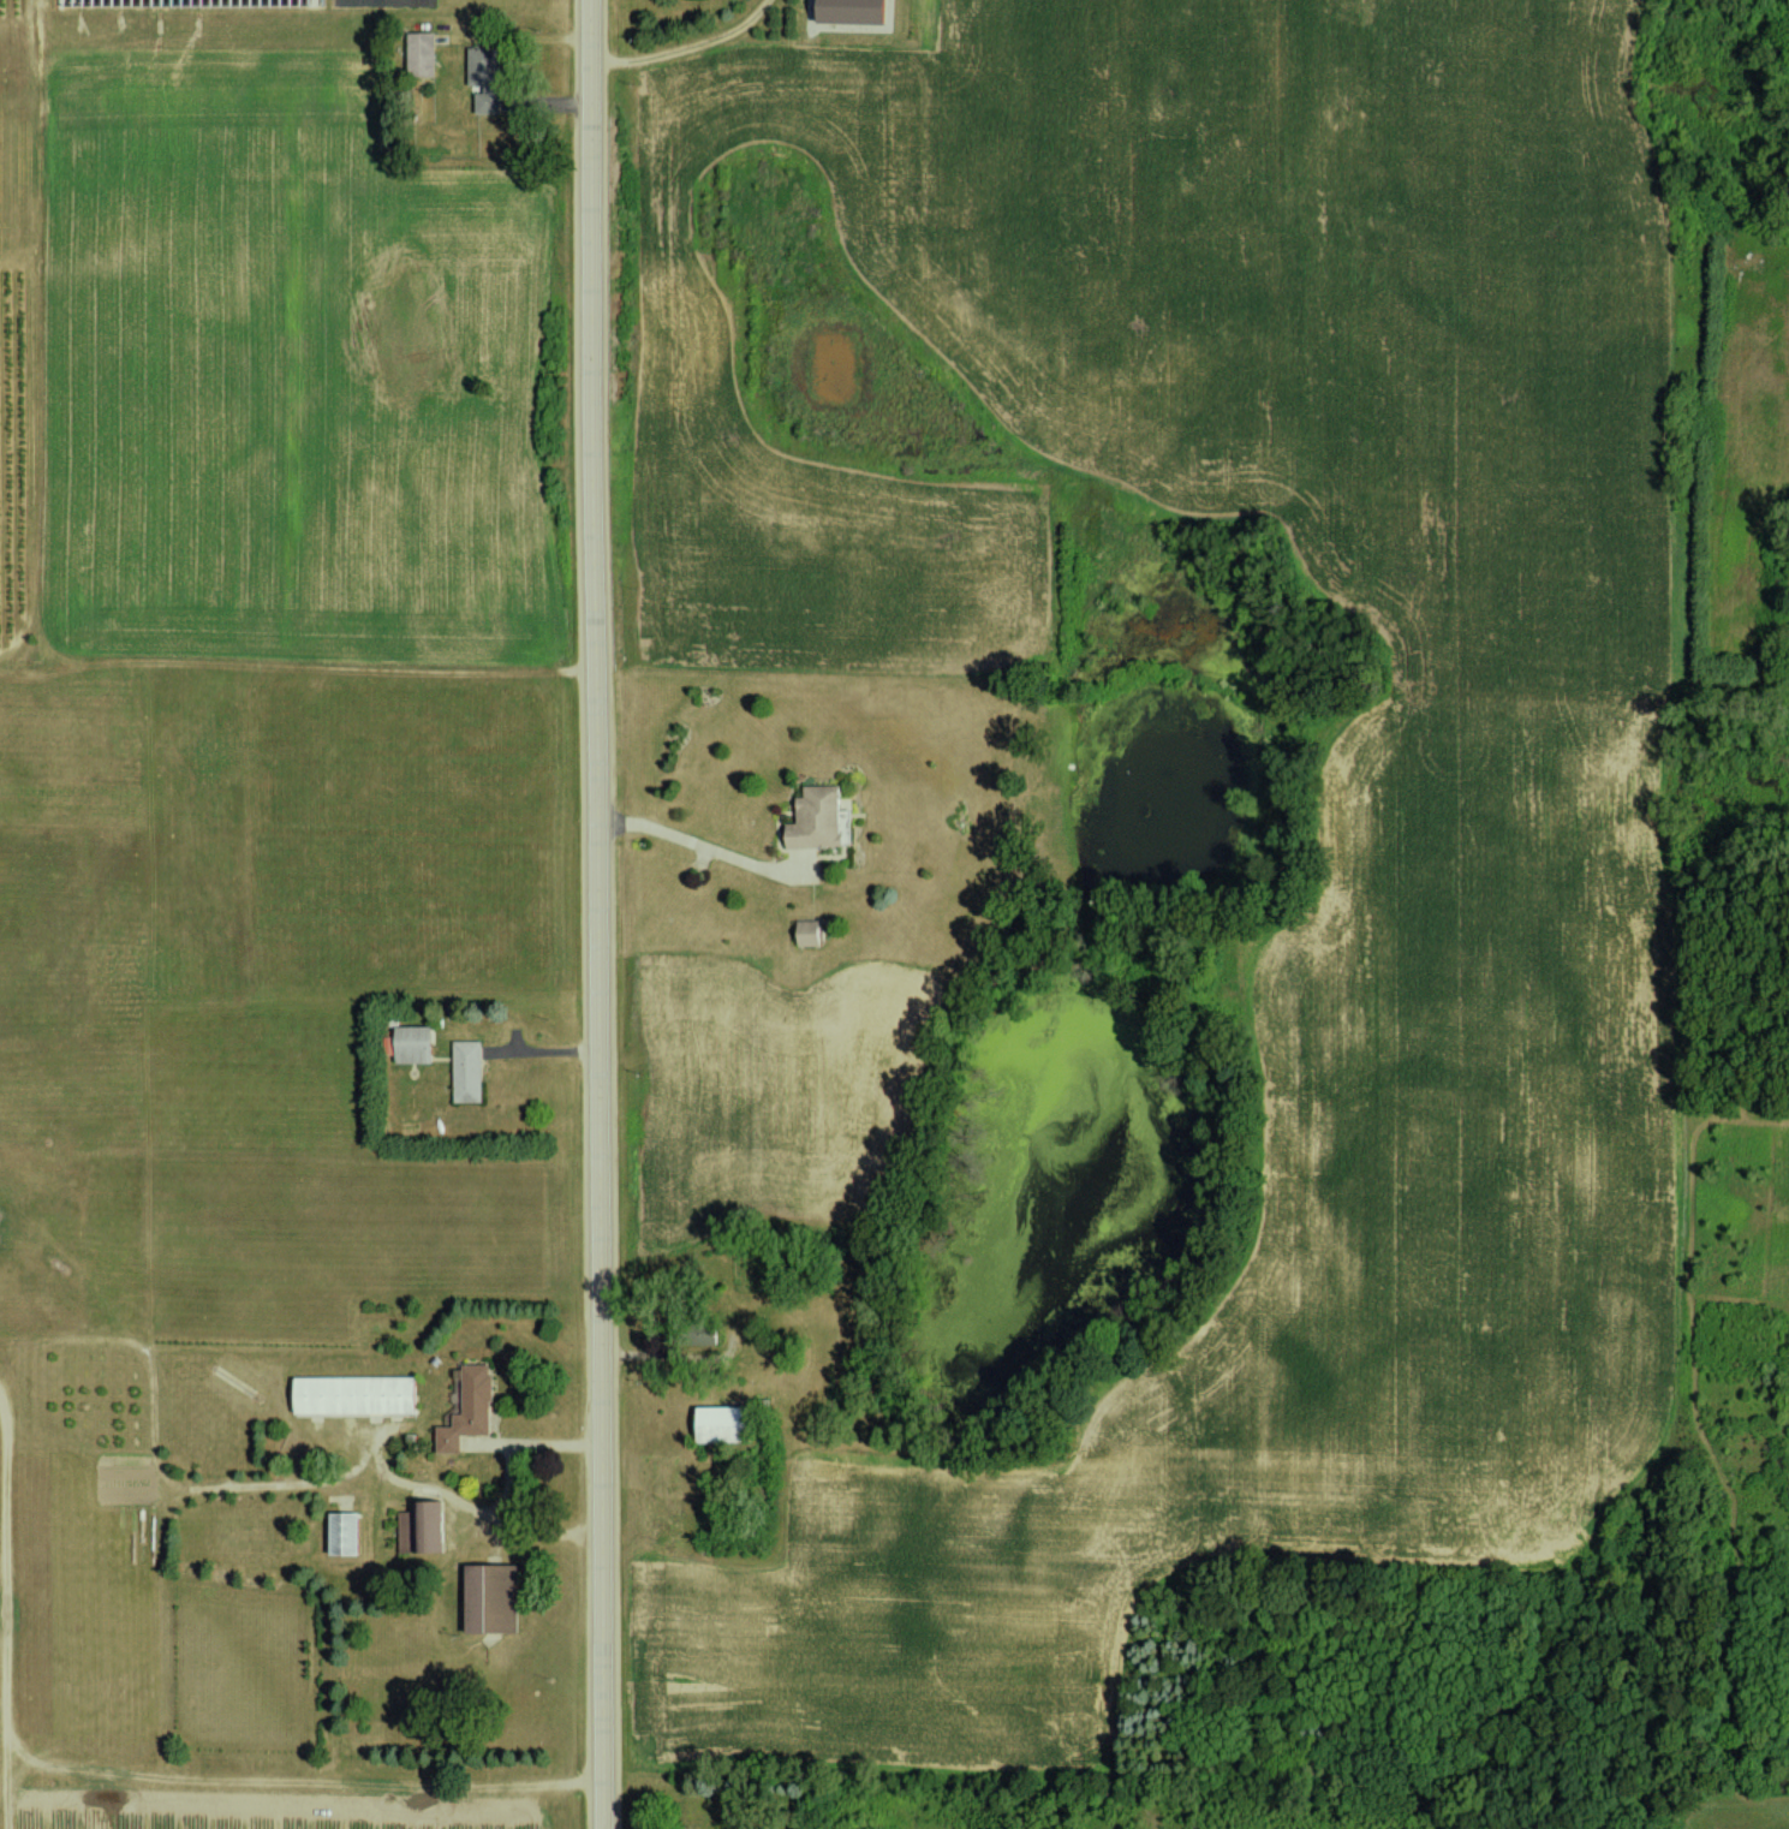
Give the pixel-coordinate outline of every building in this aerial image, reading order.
[(893,25),(894,0),(826,0),(826,22),(893,25)] [(412,75),(439,74),(439,32),(412,33),(412,75)] [(472,47),(474,89),(480,89),(481,114),(506,113),(504,46),(472,47)] [(791,847),(846,846),(844,784),(807,785),(808,796),(799,797),(800,823),(790,823),(791,847)] [(802,945),(826,946),(826,920),(803,920),(802,945)] [(401,1063),(436,1063),(436,1026),(401,1026),(401,1063)] [(484,1041),(456,1041),(457,1102),(485,1102),(484,1041)] [(494,1434),(494,1365),(458,1366),(458,1379),(466,1379),(466,1413),(456,1414),(456,1426),(440,1426),(440,1452),(465,1452),(464,1434),(494,1434)] [(301,1376),(300,1412),(420,1413),(420,1377),(301,1376)] [(704,1442),(758,1442),(758,1407),(704,1406),(704,1442)] [(447,1501),(418,1501),(417,1512),(400,1511),(399,1552),(446,1553),(447,1501)] [(335,1513),(335,1554),(364,1555),(364,1513),(335,1513)] [(473,1633),(524,1632),(523,1564),(472,1565),(473,1633)]
